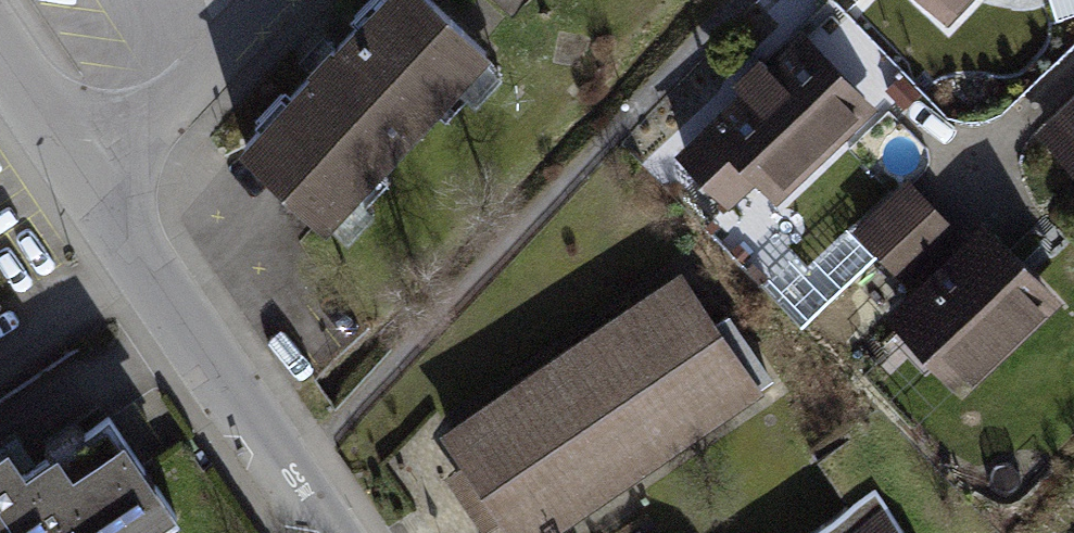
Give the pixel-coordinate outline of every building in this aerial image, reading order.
[(431,0),(380,0),(335,48),(333,46),(310,70),(312,72),(244,144),(324,220),(485,51),(431,0)] [(947,21),(967,0),(925,0),(947,21)] [(864,111),(799,42),(769,70),(760,60),(738,81),(747,91),(716,121),(717,123),(685,153),(728,198),(760,168),(780,190),(864,111)] [(918,94),(900,75),(886,88),(905,106),(918,94)] [(1049,130),(1073,156),(1073,106),(1049,130)] [(883,252),(930,208),(908,185),(861,229),(883,252)] [(906,276),(952,232),(930,208),(883,252),(906,276)] [(806,325),(883,252),(861,229),(852,220),(807,263),(796,251),(764,281),(806,325)] [(1047,301),(982,233),(899,312),(944,359),(972,331),(993,353),(1047,301)] [(768,377),(725,314),(709,325),(677,277),(450,430),(520,532),(537,532),(768,377)] [(108,415),(23,472),(6,447),(0,451),(0,532),(150,532),(176,515),(108,415)] [(874,488),(808,532),(904,532),(874,488)]
